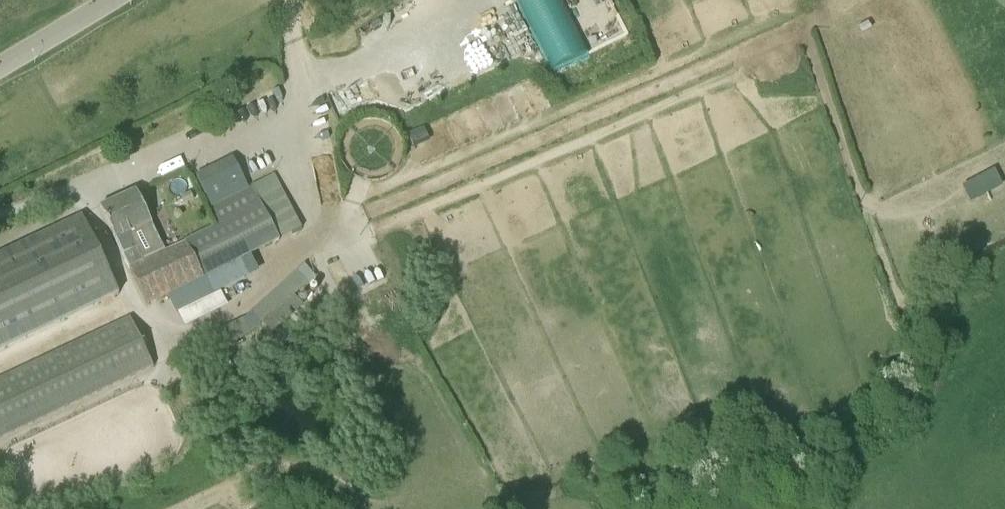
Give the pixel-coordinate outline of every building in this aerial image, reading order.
[(237,264),(251,257),(300,232),(299,230),(302,228),(275,175),(209,208),(218,226),(178,246),(170,230),(157,236),(146,211),(155,207),(146,189),(137,193),(136,192),(100,208),(147,307),(168,297),(176,314),(178,313),(231,286),(245,279),(237,264)] [(82,216),(0,255),(0,350),(119,294),(82,216)] [(195,342),(202,357),(251,334),(260,326),(270,336),(304,306),(294,295),(296,293),(300,297),(311,287),(304,279),(297,270),(245,318),(195,342)] [(153,366),(130,317),(0,379),(0,439),(153,366)]
